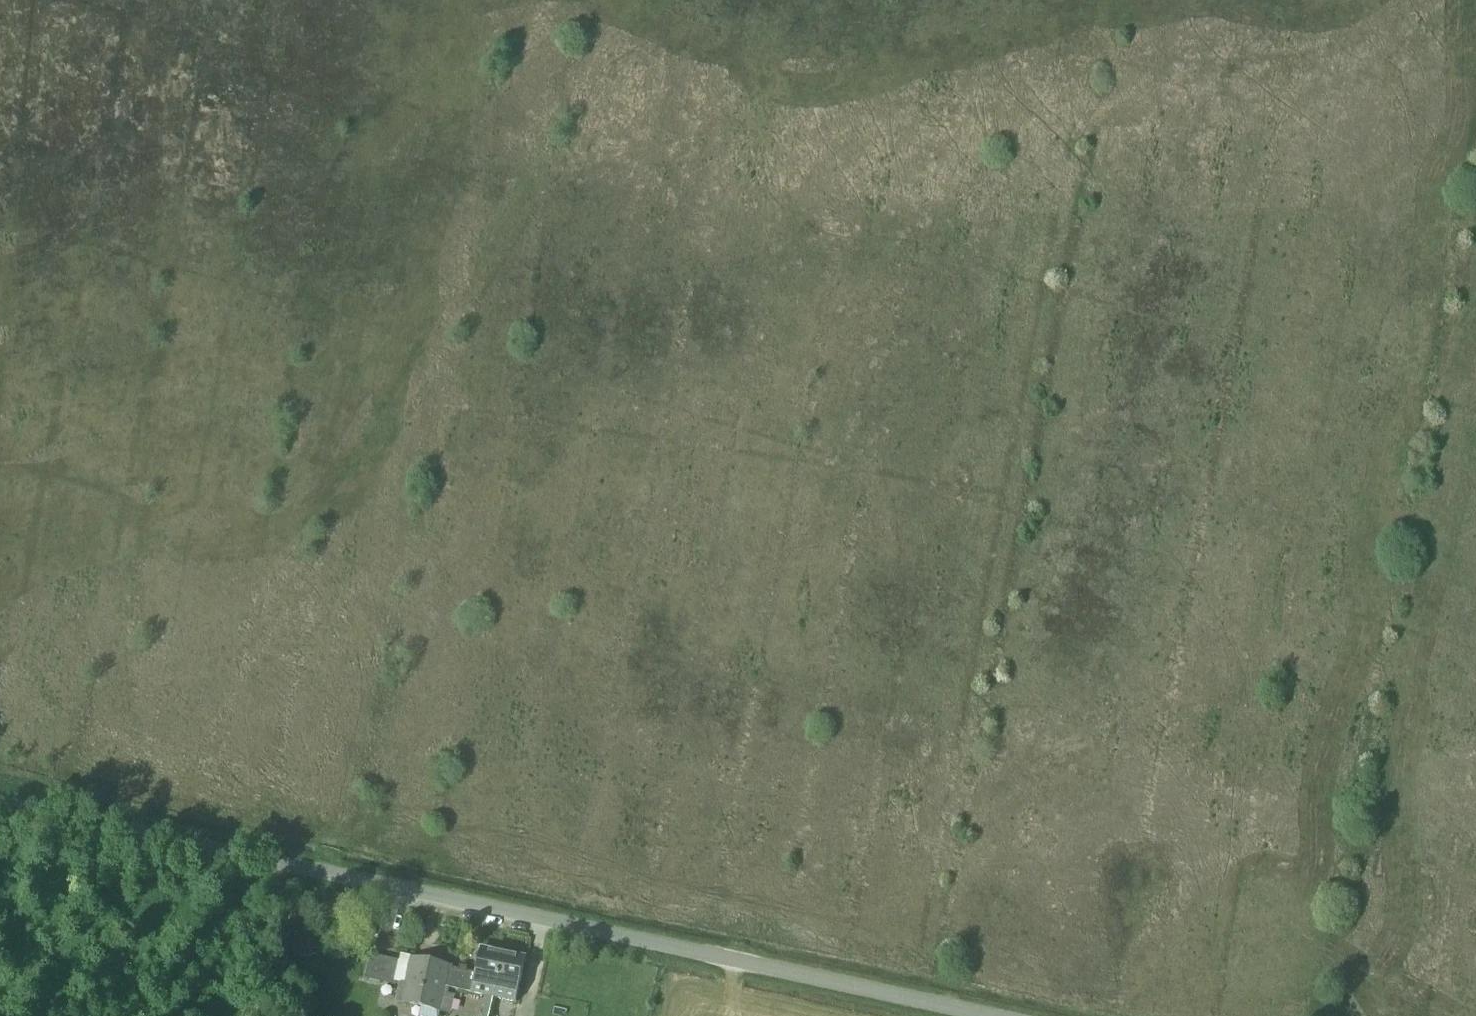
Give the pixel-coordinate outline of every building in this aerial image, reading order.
[(446,988),(488,998),(484,1015),(490,1015),(494,999),(493,998),(503,954),(480,950),(475,974),(449,969),(449,968),(413,960),(407,985),(406,985),(402,1004),(440,1012),(446,988)] [(379,954),(378,980),(390,980),(390,954),(379,954)] [(503,954),(493,998),(494,999),(515,1004),(525,959),(503,954)]
